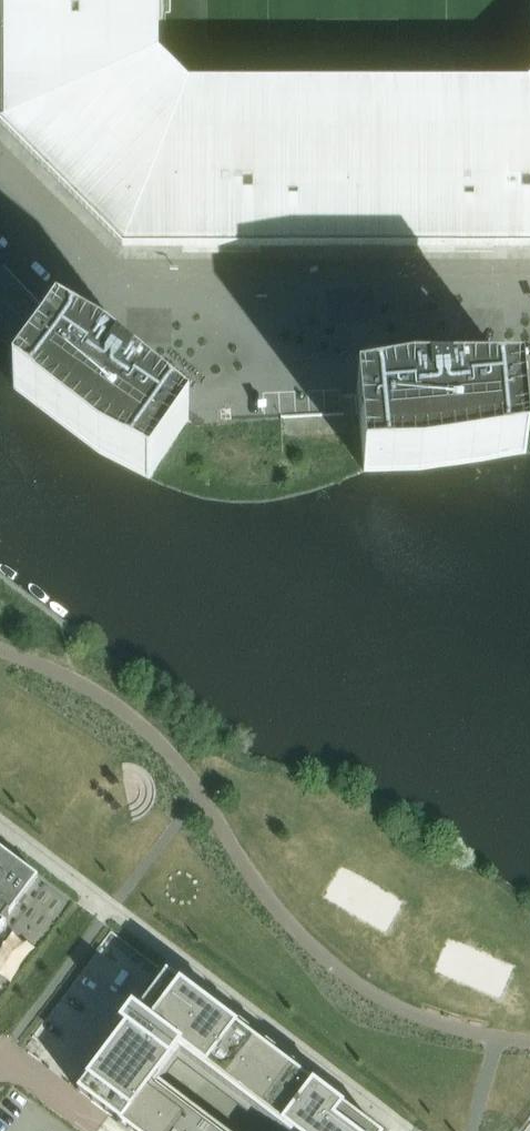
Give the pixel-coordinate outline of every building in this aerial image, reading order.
[(55,202),(122,265),(529,267),(529,75),(527,77),(192,81),(163,58),(163,0),(0,0),(0,147),(55,202)] [(99,452),(149,478),(189,420),(104,350),(57,324),(27,367),(14,387),(79,436),(99,452)] [(357,393),(364,472),(419,470),(526,453),(520,383),(411,383),(357,393)] [(9,916),(8,916),(37,879),(37,878),(39,876),(0,847),(0,928),(9,916)] [(167,972),(137,1010),(132,1006),(130,1008),(131,1008),(122,1020),(121,1019),(120,1021),(126,1026),(78,1090),(132,1130),(378,1130),(167,972)]
